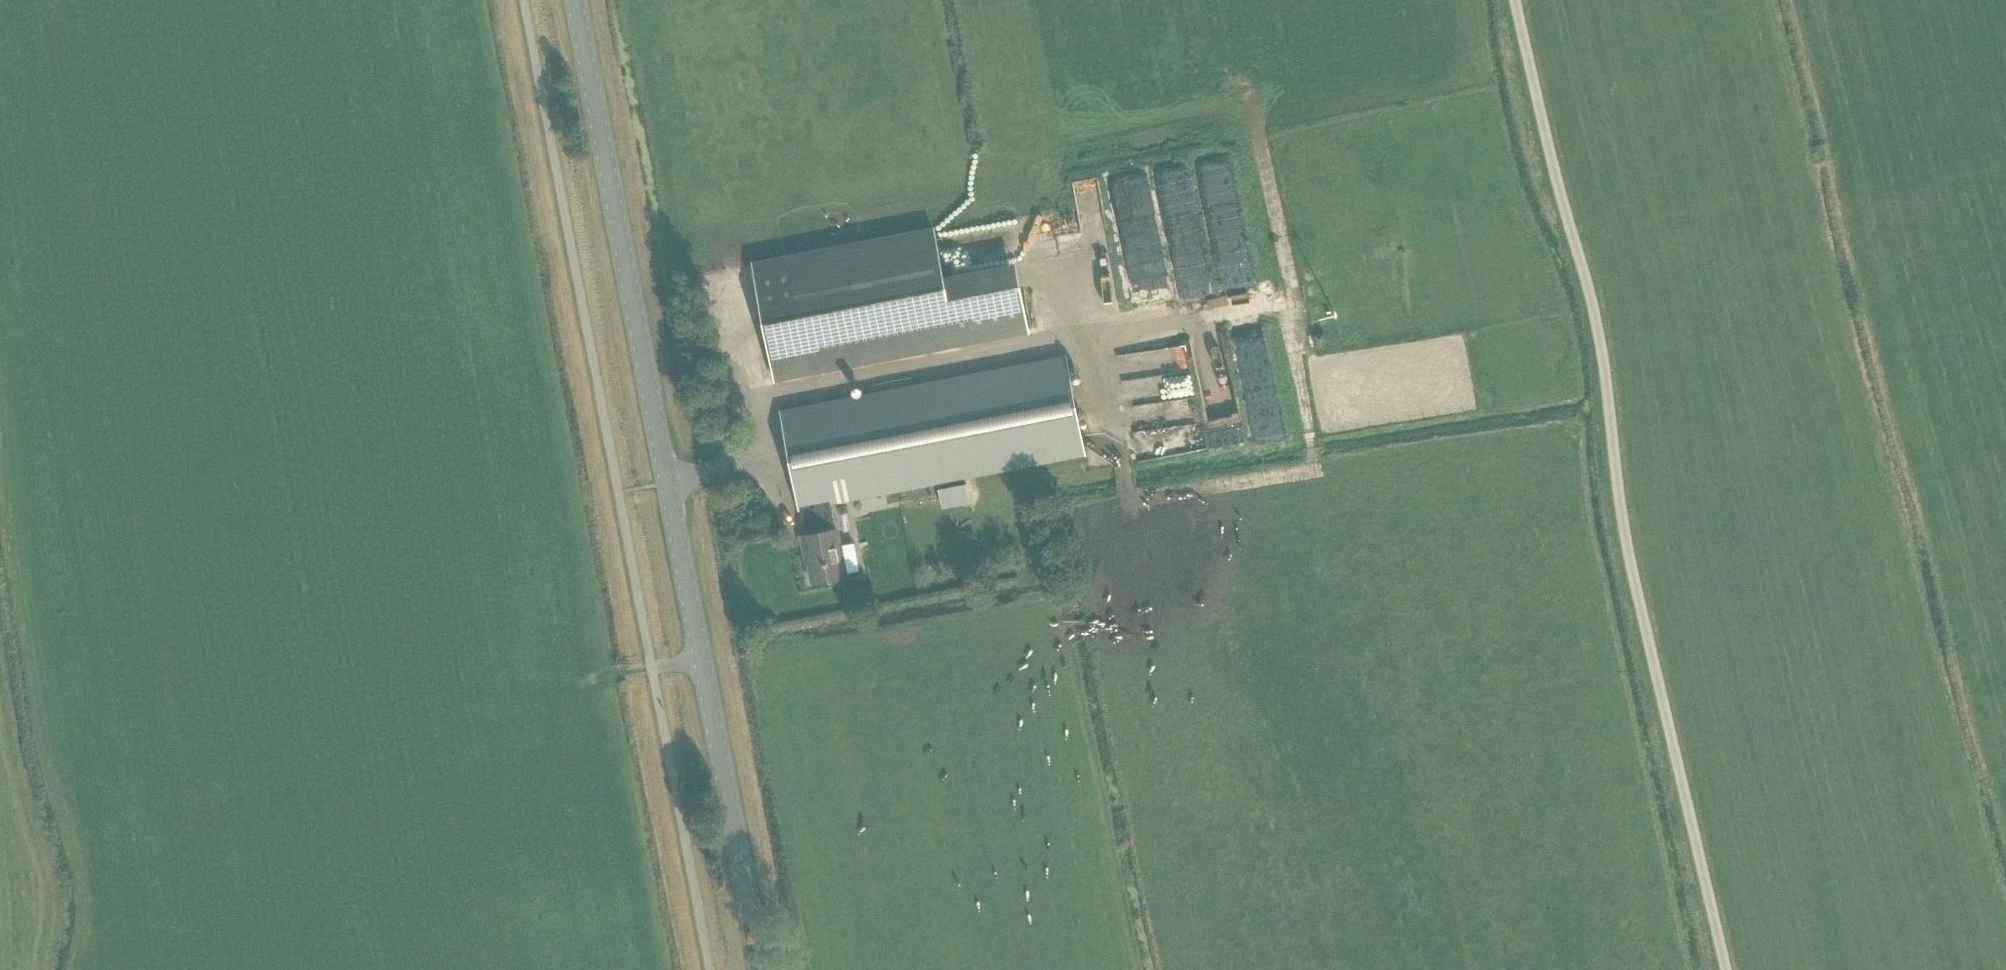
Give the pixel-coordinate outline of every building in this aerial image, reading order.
[(943,277),(934,231),(752,266),(774,378),(1028,330),(1016,263),(943,277)] [(830,504),(1085,455),(1066,356),(780,411),(799,510),(800,510),(805,535),(801,536),(804,554),(806,553),(812,583),(845,577),(836,529),(835,530),(830,504)]
